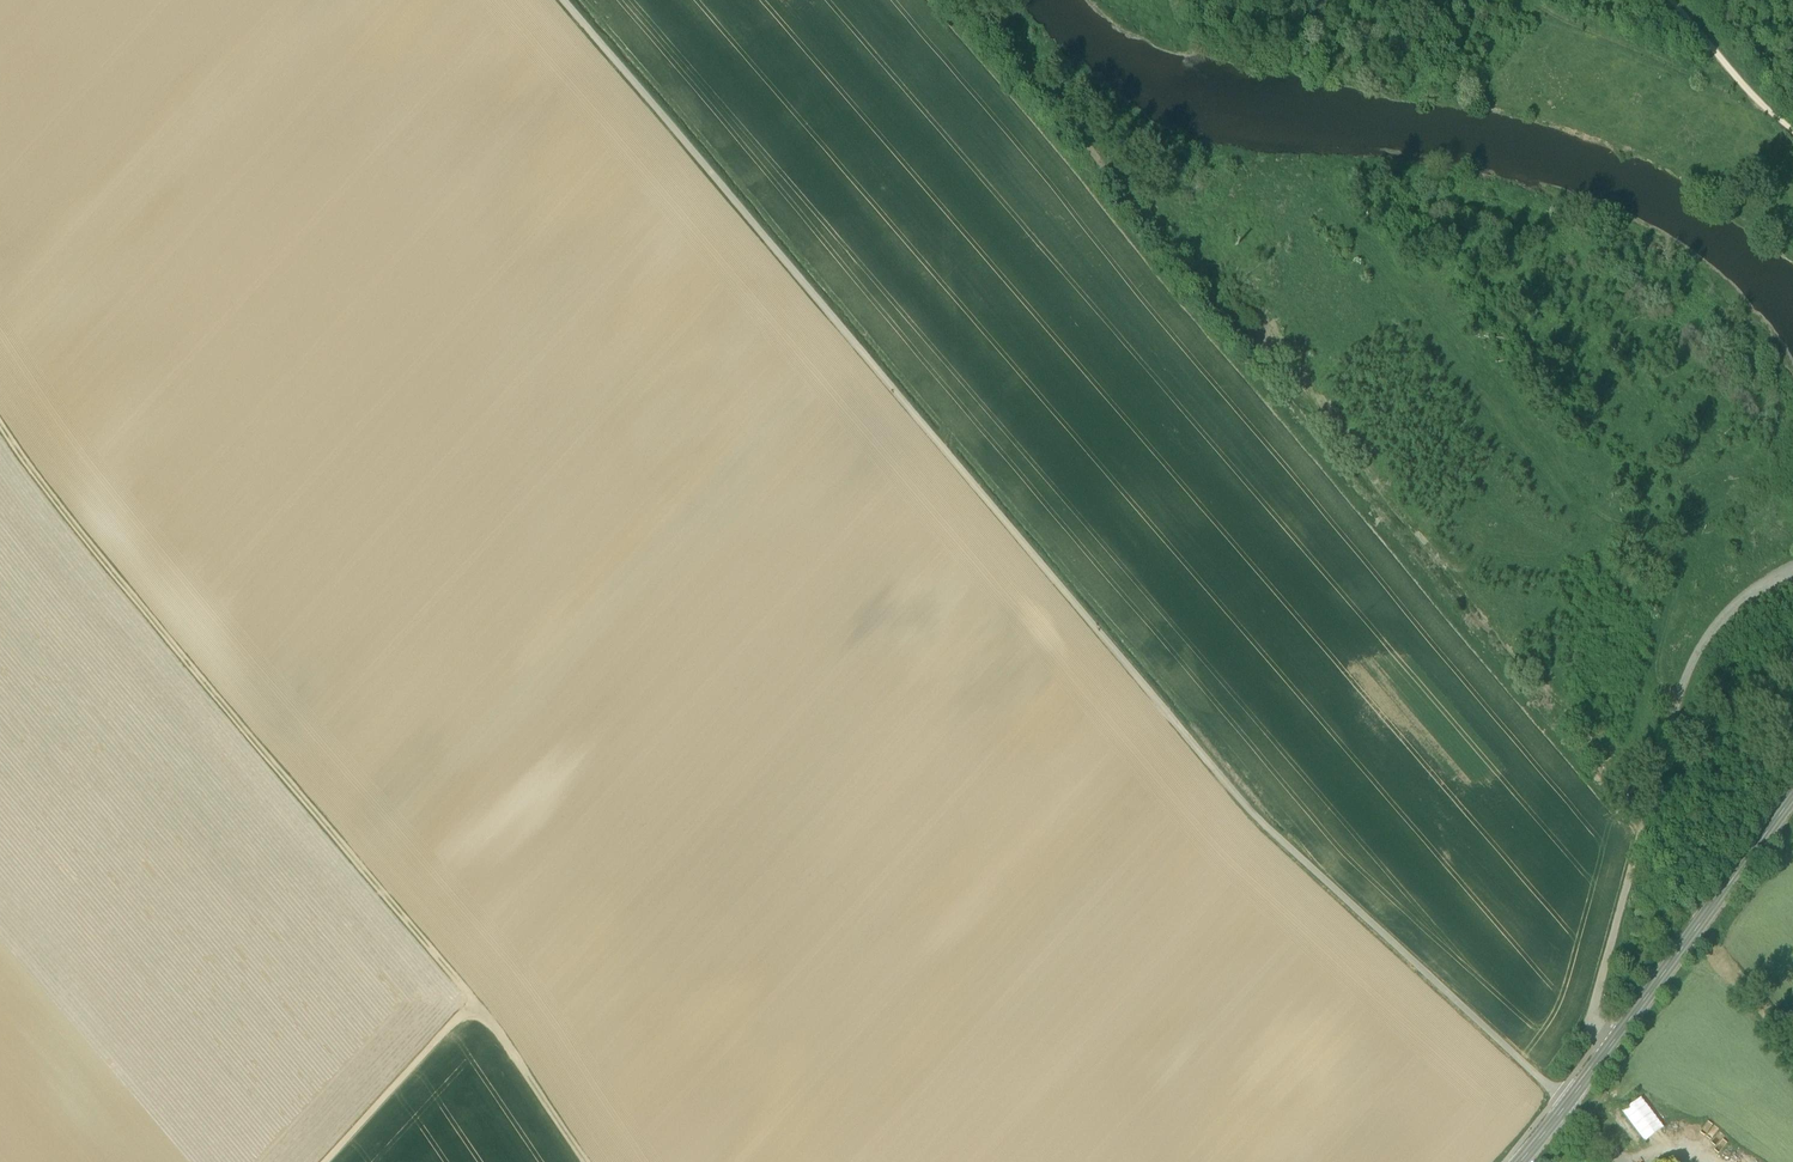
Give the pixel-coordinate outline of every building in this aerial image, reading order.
[(1622,1110),(1644,1141),(1663,1127),(1641,1097),(1622,1110)]
